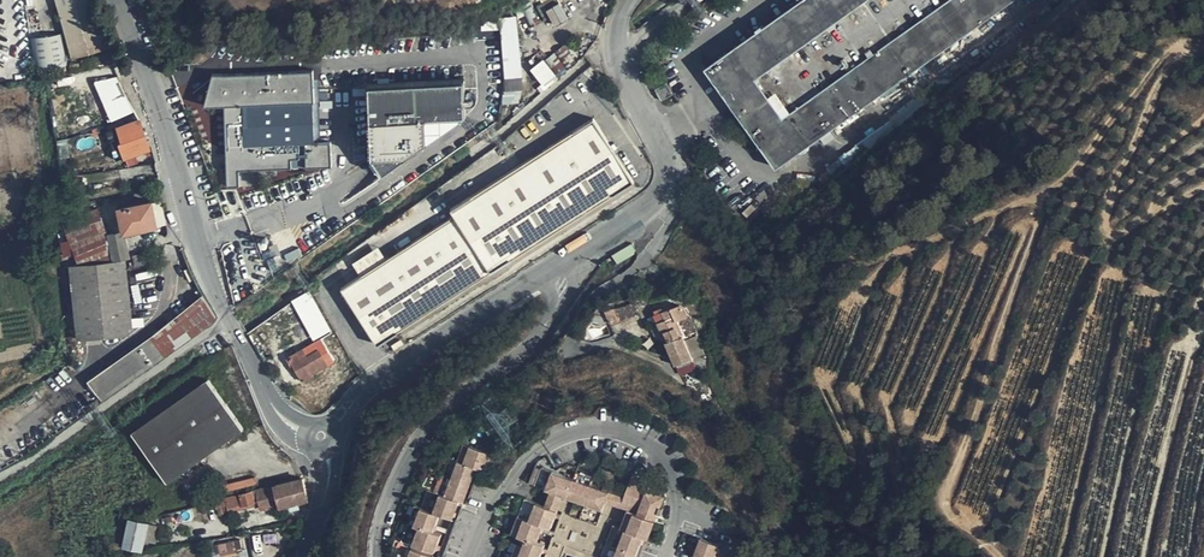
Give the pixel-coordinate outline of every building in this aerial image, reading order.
[(74,56),(103,47),(92,0),(55,0),(74,56)] [(1015,0),(804,0),(704,71),(776,171),(1015,0)] [(500,18),(508,101),(525,100),(517,16),(500,18)] [(30,38),(36,76),(68,71),(62,32),(30,38)] [(547,86),(560,77),(546,57),(533,66),(547,86)] [(314,141),(313,70),(211,72),(204,104),(224,103),(227,186),(259,184),(259,177),(270,177),(270,168),(291,167),(291,156),(298,156),(299,166),(330,165),(330,141),(314,141)] [(367,84),(369,156),(382,174),(465,117),(464,81),(367,84)] [(673,95),(666,82),(654,89),(661,101),(673,95)] [(125,95),(121,85),(102,94),(116,122),(135,112),(125,95)] [(140,121),(140,120),(118,127),(121,137),(118,139),(124,156),(149,147),(143,128),(140,121)] [(376,345),(633,182),(593,120),(450,211),(454,218),(342,291),(376,345)] [(121,137),(118,127),(106,132),(116,159),(124,156),(118,139),(121,137)] [(369,156),(366,158),(378,177),(382,174),(369,156)] [(161,200),(151,202),(156,226),(166,224),(161,200)] [(156,226),(151,202),(119,208),(123,232),(156,226)] [(63,222),(69,238),(76,253),(80,263),(70,264),(67,265),(76,339),(133,334),(126,261),(120,262),(116,262),(105,233),(97,209),(63,222)] [(116,262),(120,262),(128,257),(122,230),(105,233),(116,262)] [(69,238),(59,240),(61,256),(76,253),(69,238)] [(151,262),(148,252),(132,255),(135,265),(151,262)] [(80,263),(76,253),(68,257),(70,264),(80,263)] [(316,341),(334,331),(311,289),(293,298),(316,341)] [(217,317),(204,297),(91,379),(106,399),(217,317)] [(607,310),(613,324),(642,312),(636,298),(607,310)] [(655,316),(658,324),(666,343),(685,336),(687,342),(697,338),(686,308),(680,305),(655,316)] [(638,327),(646,316),(641,313),(633,323),(638,327)] [(660,352),(668,349),(666,343),(658,324),(650,327),(660,352)] [(617,338),(613,325),(600,329),(604,343),(617,338)] [(666,343),(668,349),(675,367),(693,360),(687,342),(685,336),(666,343)] [(391,353),(402,345),(398,341),(388,347),(391,353)] [(312,370),(326,361),(317,347),(306,353),(302,346),(288,354),(305,381),(315,374),(312,370)] [(172,478),(247,426),(211,377),(137,429),(172,478)] [(464,459),(470,442),(464,439),(457,457),(464,459)] [(491,449),(470,442),(464,459),(457,457),(445,492),(437,489),(430,507),(422,504),(418,502),(404,540),(436,552),(443,532),(432,528),(439,510),(452,514),(458,497),(462,498),(475,463),(485,467),(491,449)] [(529,483),(536,464),(530,463),(523,481),(529,483)] [(604,503),(608,491),(587,483),(590,475),(573,469),(570,477),(536,464),(529,483),(601,510),(604,503)] [(621,495),(617,507),(624,510),(633,513),(627,530),(618,527),(607,556),(634,556),(642,535),(646,537),(662,494),(643,487),(646,478),(629,472),(621,495)] [(309,500),(303,479),(290,482),(295,504),(309,500)] [(282,507),(295,504),(290,482),(287,483),(277,485),(281,505),(282,507)] [(277,485),(258,490),(262,510),(281,505),(277,485)] [(428,486),(422,504),(430,507),(437,489),(428,486)] [(617,507),(621,495),(608,491),(604,503),(617,507)] [(251,492),(241,495),(243,505),(254,502),(251,492)] [(229,498),(233,512),(244,509),(243,505),(241,495),(229,498)] [(229,498),(218,501),(220,508),(222,507),(223,514),(233,512),(229,498)] [(551,548),(543,545),(550,527),(556,529),(561,513),(529,501),(517,535),(530,540),(524,556),(548,556),(551,548)] [(633,513),(624,510),(618,527),(627,530),(633,513)] [(149,524),(132,520),(130,520),(124,547),(142,552),(149,524)] [(618,527),(610,524),(598,556),(607,556),(618,527)] [(245,537),(220,542),(223,556),(249,556),(245,537)] [(718,545),(697,538),(691,553),(700,556),(699,556),(714,556),(718,545)] [(411,556),(434,556),(415,548),(411,556)]
